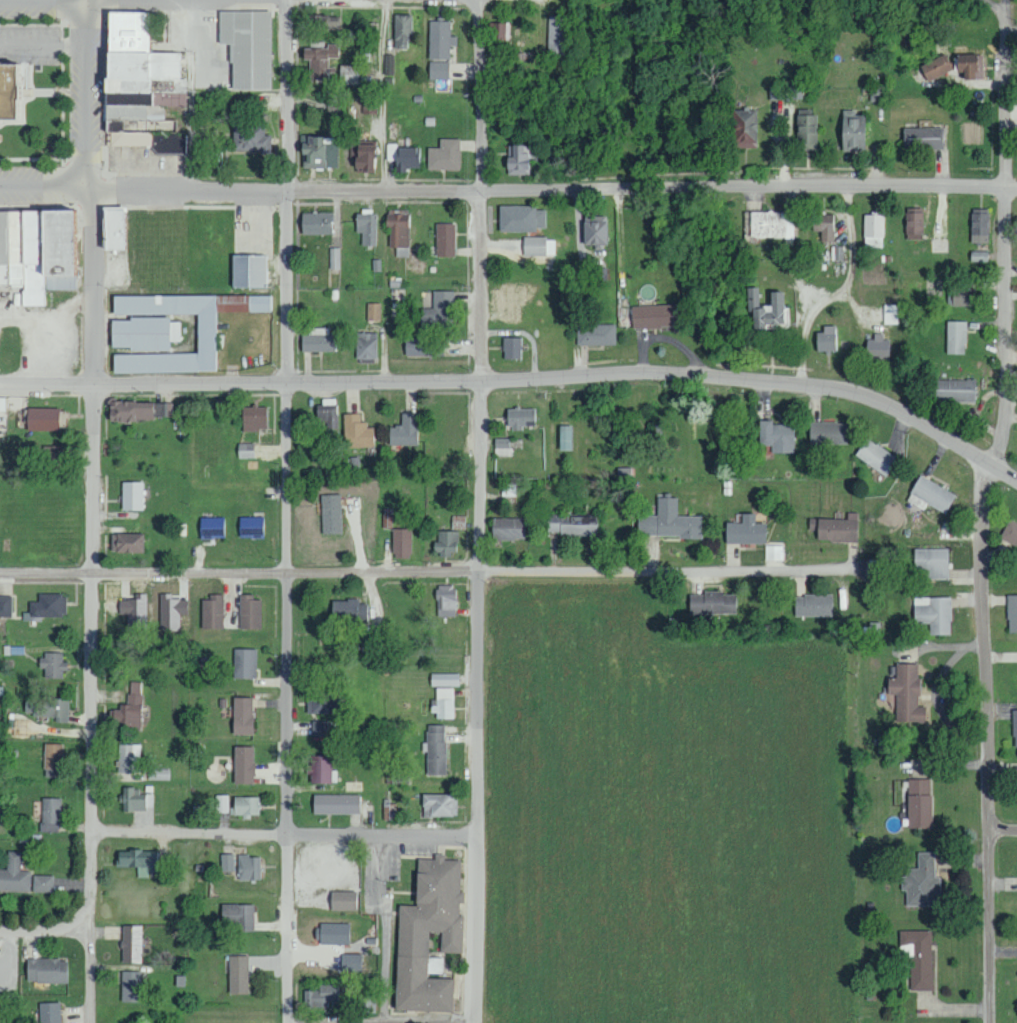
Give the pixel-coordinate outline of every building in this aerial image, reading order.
[(184,153),(184,132),(177,132),(177,120),(165,120),(165,107),(185,107),(185,92),(182,92),(182,87),(179,87),(180,53),(146,53),(147,13),(103,12),(102,132),(109,132),(109,145),(150,146),(150,153),(184,153)] [(222,13),(221,48),(233,48),(233,67),(236,66),(237,93),(277,94),(277,13),(222,13)] [(412,15),(394,15),(394,48),(411,49),(412,15)] [(338,16),(313,16),(313,29),(338,30),(338,16)] [(548,54),(568,54),(569,16),(549,16),(548,54)] [(449,60),(449,45),(457,46),(457,36),(449,36),(450,21),(430,21),(429,60),(449,60)] [(497,40),(510,40),(510,23),(490,23),(490,32),(496,31),(497,40)] [(309,80),(328,80),(328,58),(339,58),(339,43),(309,43),(309,48),(301,48),(301,60),(309,60),(309,80)] [(955,54),(955,77),(982,78),(983,55),(955,54)] [(925,80),(952,72),(947,56),(920,64),(925,80)] [(448,80),(448,62),(429,62),(428,79),(448,80)] [(18,119),(0,119),(0,64),(18,64),(18,119)] [(358,85),(358,65),(340,65),(339,84),(358,85)] [(884,87),(870,87),(870,101),(884,100),(884,87)] [(732,109),(732,148),(757,148),(756,109),(732,109)] [(854,115),(854,110),(840,111),(841,152),(864,151),(863,115),(854,115)] [(815,150),(816,111),(796,111),(795,150),(815,150)] [(232,125),(233,152),(270,151),(269,135),(264,135),(264,124),(232,125)] [(942,128),(903,128),(903,150),(942,149),(942,128)] [(338,169),(338,137),(302,137),(301,168),(338,169)] [(459,170),(459,139),(439,139),(439,148),(427,148),(427,170),(459,170)] [(372,173),(373,145),(355,144),(353,172),(372,173)] [(506,157),(506,175),(530,174),(529,145),(511,146),(511,157),(506,157)] [(419,167),(418,147),(394,148),(395,172),(406,172),(406,168),(419,167)] [(544,228),(544,210),(535,210),(535,206),(499,206),(498,232),(535,232),(535,228),(544,228)] [(101,251),(121,250),(120,208),(99,208),(101,251)] [(923,238),(922,208),(905,209),(906,239),(923,238)] [(971,243),(988,243),(989,210),(972,209),(971,243)] [(408,257),(409,211),(386,210),(385,228),(389,228),(388,248),(396,248),(396,256),(408,257)] [(21,285),(21,306),(43,306),(42,290),(76,290),(75,211),(0,212),(0,286),(21,285)] [(355,232),(362,233),(361,245),(375,246),(377,212),(356,211),(355,232)] [(300,213),(300,235),(332,234),(332,212),(300,213)] [(745,239),(794,238),(793,221),(786,221),(786,212),(744,213),(745,239)] [(821,242),(834,242),(835,215),(812,215),(812,231),(821,232),(821,242)] [(884,216),(864,215),(863,248),(884,248),(884,216)] [(607,245),(607,217),(583,217),(583,245),(607,245)] [(454,256),(454,224),(436,224),(436,257),(454,256)] [(523,238),(522,255),(555,256),(556,238),(523,238)] [(329,269),(340,269),(341,248),(330,248),(329,269)] [(231,288),(267,288),(267,256),(231,256),(231,288)] [(791,285),(793,324),(753,325),(752,283),(762,283),(763,303),(775,302),(775,286),(791,285)] [(975,287),(950,288),(950,306),(975,305),(975,287)] [(453,291),(432,291),(433,308),(420,308),(420,330),(454,329),(453,291)] [(197,314),(197,354),(112,354),(112,373),(215,372),(215,313),(272,312),(272,296),(112,297),(112,315),(197,314)] [(367,303),(367,320),(380,321),(381,304),(367,303)] [(678,304),(631,306),(632,328),(673,327),(672,317),(679,317),(678,304)] [(181,322),(169,322),(169,319),(110,319),(110,349),(169,350),(169,341),(181,341),(181,322)] [(966,322),(947,322),(947,354),(966,354),(966,322)] [(616,345),(615,325),(577,325),(577,346),(616,345)] [(836,326),(822,327),(823,332),(815,333),(816,352),(837,351),(836,326)] [(334,352),(334,335),(327,335),(327,328),(308,328),(308,335),(301,335),(301,351),(334,352)] [(355,358),(376,359),(376,333),(356,333),(355,358)] [(882,339),(882,334),(874,333),(873,340),(865,339),(865,360),(889,360),(890,339),(882,339)] [(521,338),(503,338),(503,359),(520,359),(521,338)] [(442,357),(443,340),(404,339),(404,356),(442,357)] [(934,401),(975,402),(976,381),(935,380),(934,401)] [(337,401),(315,402),(316,423),(326,422),(326,429),(338,429),(337,401)] [(173,403),(107,402),(107,419),(173,420),(173,403)] [(266,430),(265,407),(241,407),(242,431),(266,430)] [(25,430),(57,431),(58,409),(26,408),(25,430)] [(520,427),(534,426),(534,408),(506,409),(507,431),(520,430),(520,427)] [(388,446),(416,446),(417,414),(401,413),(401,427),(389,426),(388,446)] [(343,415),(344,448),(373,447),(372,425),(361,425),(360,414),(343,415)] [(758,446),(770,446),(770,453),(794,453),(794,425),(771,425),(771,421),(758,421),(758,446)] [(847,445),(847,422),(809,422),(809,444),(847,445)] [(559,451),(571,450),(570,426),(558,427),(559,451)] [(854,457),(886,476),(898,458),(865,438),(854,457)] [(494,456),(510,456),(510,439),(494,439),(494,456)] [(253,443),(237,444),(238,459),(253,458),(253,443)] [(42,469),(62,469),(62,446),(43,446),(42,469)] [(955,494),(918,476),(909,495),(946,513),(955,494)] [(121,510),(142,511),(143,483),(121,482),(121,510)] [(340,494),(321,495),(321,534),(341,534),(340,494)] [(700,538),(700,517),(676,517),(677,498),(657,498),(656,516),(637,516),(637,537),(700,538)] [(856,543),(857,513),(847,513),(847,520),(809,519),(808,531),(816,531),(816,541),(856,543)] [(764,524),(754,524),(754,515),(741,514),(741,523),(725,523),(725,544),(764,545),(764,524)] [(558,535),(596,536),(597,516),(546,515),(546,533),(558,533),(558,535)] [(223,538),(223,518),(199,518),(199,538),(223,538)] [(491,518),(491,540),(525,540),(525,519),(491,518)] [(1016,548),(1016,523),(1010,519),(999,537),(1016,548)] [(411,529),(392,529),(392,559),(410,559),(411,529)] [(456,532),(437,531),(437,542),(432,542),(432,555),(455,556),(456,532)] [(142,553),(142,534),(110,534),(110,553),(142,553)] [(765,560),(783,561),(783,546),(765,546),(765,560)] [(947,549),(913,550),(914,572),(923,571),(924,580),(948,579),(947,549)] [(435,617),(454,617),(455,586),(436,586),(435,617)] [(688,593),(689,614),(735,613),(735,594),(723,595),(723,592),(688,593)] [(29,602),(29,617),(65,617),(65,594),(38,594),(38,602),(29,602)] [(127,614),(126,629),(146,630),(146,594),(135,594),(135,600),(118,600),(118,614),(127,614)] [(186,600),(172,600),(172,594),(159,594),(160,631),(180,631),(179,614),(186,614),(186,600)] [(201,600),(201,630),(223,629),(222,595),(209,595),(209,600),(201,600)] [(260,630),(260,600),(253,601),(253,595),(238,595),(239,630),(260,630)] [(832,595),(794,595),(794,617),(832,617),(832,595)] [(1008,595),(1007,633),(1016,633),(1016,595),(1008,595)] [(0,596),(0,617),(11,617),(11,596),(0,596)] [(914,624),(930,624),(930,636),(951,635),(951,597),(913,598),(914,624)] [(358,600),(331,600),(330,622),(365,623),(366,604),(358,604),(358,600)] [(233,677),(255,678),(256,649),(233,648),(233,677)] [(61,678),(61,670),(65,670),(66,662),(61,662),(61,653),(40,652),(40,668),(44,668),(44,678),(61,678)] [(895,724),(925,725),(925,707),(918,707),(918,665),(896,665),(896,679),(887,679),(887,695),(895,695),(895,724)] [(458,673),(430,674),(430,686),(458,685),(458,673)] [(140,727),(141,681),(129,681),(128,704),(119,704),(119,709),(109,709),(108,721),(118,721),(118,726),(140,727)] [(453,717),(454,687),(435,687),(435,699),(430,699),(429,716),(453,717)] [(308,712),(332,713),(332,691),(308,690),(308,712)] [(251,697),(232,697),(232,735),(252,734),(251,697)] [(68,700),(24,699),(24,715),(57,716),(57,722),(67,722),(68,700)] [(329,736),(329,721),(311,721),(311,737),(329,736)] [(444,775),(445,725),(425,724),(424,751),(426,751),(426,775),(444,775)] [(42,776),(60,777),(61,744),(43,743),(42,776)] [(140,774),(140,744),(118,744),(117,773),(140,774)] [(233,784),(253,783),(253,746),(233,746),(233,784)] [(331,783),(331,755),(307,756),(307,774),(310,774),(310,783),(331,783)] [(168,780),(168,769),(147,768),(147,779),(168,780)] [(931,828),(931,779),(907,779),(907,828),(931,828)] [(138,794),(138,787),(125,788),(126,811),(144,810),(143,794),(138,794)] [(358,794),(312,795),(313,814),(359,813),(358,794)] [(422,816),(457,817),(457,794),(422,794),(422,816)] [(228,795),(215,795),(215,813),(228,812),(228,795)] [(242,815),(242,816),(259,816),(259,797),(233,796),(233,814),(242,815)] [(40,832),(59,832),(59,798),(41,798),(40,832)] [(148,877),(148,869),(156,869),(157,850),(116,849),(116,866),(136,866),(136,877),(148,877)] [(29,892),(30,871),(19,870),(20,852),(7,851),(6,869),(0,869),(0,890),(29,892)] [(906,906),(938,905),(938,878),(934,878),(933,852),(917,852),(917,868),(905,868),(906,875),(900,876),(901,891),(905,891),(906,906)] [(233,871),(233,853),(220,854),(221,871),(233,871)] [(394,1010),(451,1012),(452,979),(426,978),(428,932),(440,932),(439,952),(459,953),(461,902),(463,902),(463,891),(459,891),(459,860),(442,860),(443,854),(433,854),(433,859),(415,858),(414,905),(397,905),(394,1010)] [(259,855),(237,855),(237,880),(259,879),(259,855)] [(52,892),(53,875),(33,875),(32,892),(52,892)] [(355,891),(329,891),(329,910),(354,910),(355,891)] [(252,903),(220,904),(220,922),(234,921),(234,931),(253,931),(252,903)] [(318,944),(347,945),(348,923),(319,923),(318,944)] [(141,926),(121,925),(121,962),(140,963),(141,926)] [(910,990),(932,990),(931,930),(898,931),(899,958),(910,958),(910,990)] [(340,971),(361,971),(361,954),(340,954),(340,971)] [(247,993),(247,955),(228,956),(229,993),(247,993)] [(66,982),(65,958),(25,959),(26,983),(66,982)] [(120,1002),(140,1002),(140,971),(121,971),(120,1002)] [(327,1008),(327,1001),(337,1000),(337,984),(318,985),(318,990),(307,990),(307,1009),(327,1008)] [(357,1013),(375,1013),(376,995),(358,995),(357,1013)] [(38,1003),(39,1022),(59,1022),(59,1002),(38,1003)]
